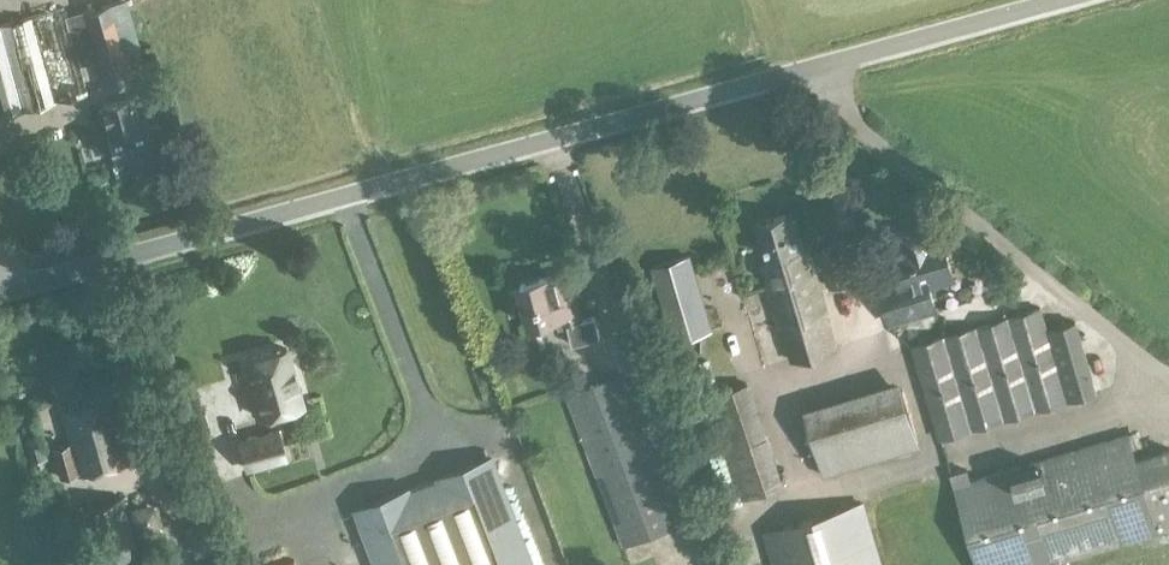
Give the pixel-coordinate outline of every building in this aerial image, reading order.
[(131,60),(144,56),(128,0),(114,0),(68,13),(65,4),(0,22),(0,116),(136,79),(131,60)] [(132,94),(102,102),(109,126),(108,127),(117,160),(118,160),(121,170),(155,160),(152,151),(156,150),(155,148),(166,145),(160,122),(150,125),(147,115),(138,117),(132,94)] [(789,360),(837,346),(809,246),(805,247),(794,211),(754,223),(765,259),(760,260),(789,360)] [(897,230),(901,245),(889,248),(898,277),(879,283),(891,322),(938,309),(931,286),(957,278),(943,233),(936,235),(932,219),(897,230)] [(840,243),(817,249),(829,288),(851,281),(840,243)] [(670,343),(714,332),(694,254),(649,266),(670,343)] [(531,324),(556,317),(559,328),(584,321),(577,296),(566,299),(559,273),(520,284),(521,288),(510,290),(516,312),(527,309),(531,324)] [(1078,319),(1050,328),(1044,306),(910,345),(939,439),(1071,401),(1099,392),(1078,319)] [(301,403),(286,348),(246,359),(252,380),(247,382),(257,415),(301,403)] [(816,457),(914,432),(896,364),(798,389),(816,457)] [(623,546),(659,533),(682,524),(624,372),(565,395),(623,546)] [(786,487),(751,381),(707,396),(742,501),(786,487)] [(60,476),(76,472),(129,459),(113,396),(61,409),(69,443),(52,447),(60,476)] [(239,440),(247,468),(284,458),(276,430),(239,440)] [(1062,561),(1136,539),(1139,549),(1163,542),(1160,532),(1168,530),(1168,447),(1138,457),(1131,432),(954,485),(978,564),(1063,564),(1062,561)] [(24,441),(31,463),(48,458),(41,436),(24,441)] [(155,452),(173,503),(204,492),(187,441),(155,452)] [(494,453),(436,475),(438,479),(413,488),(411,485),(353,507),(376,564),(537,564),(494,453)] [(124,496),(82,506),(95,563),(137,554),(124,496)] [(130,507),(137,535),(164,528),(158,500),(130,507)] [(864,501),(764,532),(774,564),(884,564),(864,501)] [(215,517),(184,527),(194,558),(225,547),(215,517)] [(131,564),(169,564),(166,551),(129,559),(131,564)]
